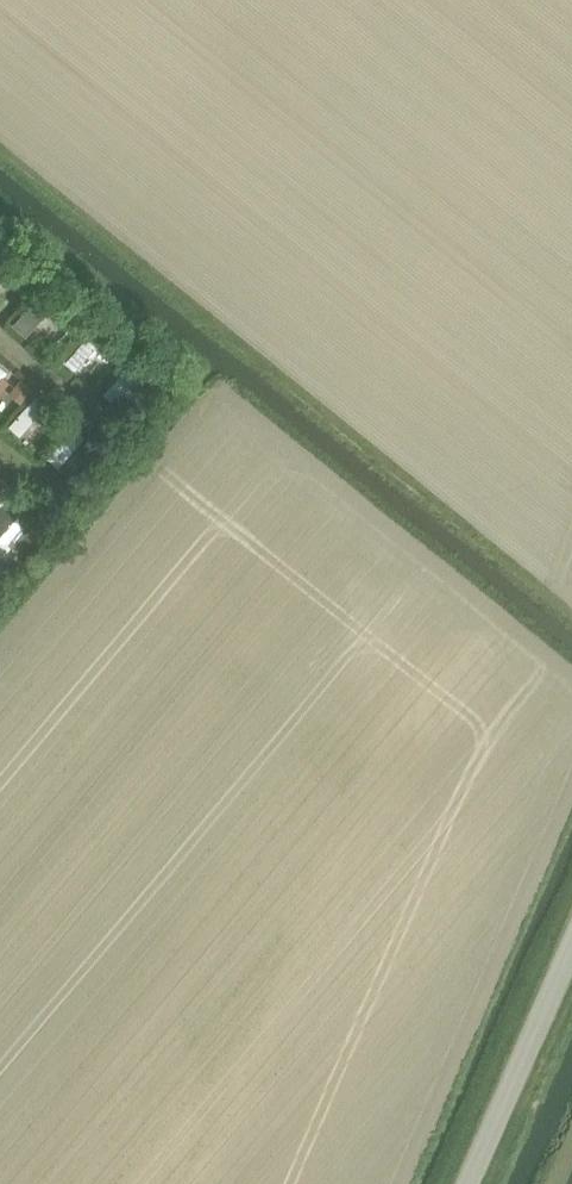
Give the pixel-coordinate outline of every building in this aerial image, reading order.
[(23,270),(0,253),(0,277),(11,285),(23,270)] [(41,289),(13,322),(28,334),(56,301),(41,289)] [(67,360),(77,369),(105,335),(95,327),(67,360)] [(10,369),(0,360),(0,379),(10,369)] [(131,361),(105,391),(117,400),(142,370),(131,361)] [(21,379),(11,391),(22,400),(32,388),(21,379)] [(34,391),(11,425),(25,434),(47,401),(34,391)] [(74,424),(49,456),(62,466),(86,433),(74,424)] [(108,435),(101,444),(108,450),(116,441),(114,440),(108,435)] [(2,493),(10,484),(0,477),(0,492),(2,493)] [(31,519),(39,509),(13,488),(0,504),(0,534),(19,510),(31,519)]
